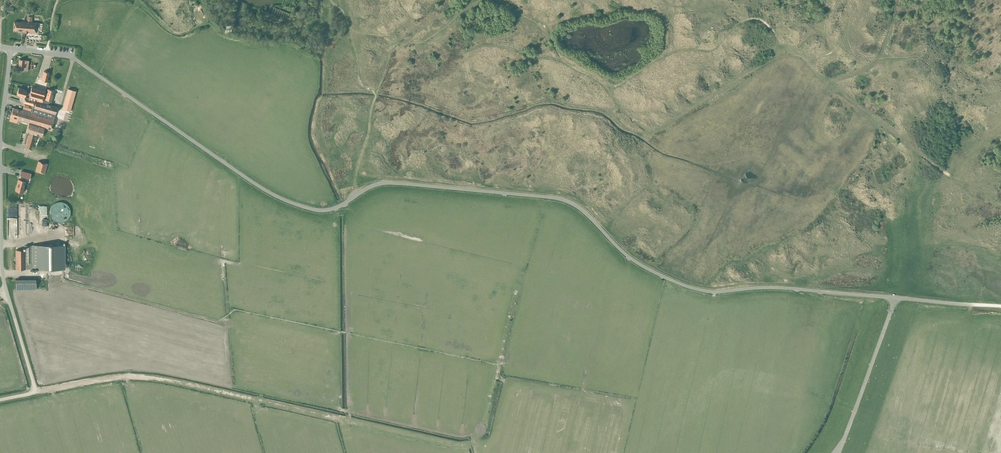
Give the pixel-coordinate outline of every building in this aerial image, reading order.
[(218,2),(211,6),(214,12),(221,7),(218,2)] [(14,21),(13,30),(16,30),(22,30),(22,32),(35,33),(36,22),(21,21),(21,22),(17,22),(14,21)] [(29,60),(24,60),(19,59),(18,70),(28,71),(29,60)] [(47,82),(49,72),(43,71),(41,80),(47,82)] [(46,89),(32,85),(30,93),(26,92),(27,90),(19,88),(17,94),(25,97),(23,102),(33,105),(32,111),(54,117),(55,115),(57,107),(51,105),(52,101),(54,91),(47,89),(44,99),(43,103),(36,101),(36,100),(42,102),(46,89)] [(68,89),(62,108),(70,111),(76,91),(68,89)] [(29,110),(30,107),(28,107),(29,106),(24,104),(22,110),(13,108),(10,117),(12,118),(11,121),(16,123),(17,121),(28,124),(26,131),(30,132),(29,135),(28,135),(24,148),(32,150),(36,134),(42,136),(44,128),(51,130),(54,117),(32,111),(29,110)] [(38,161),(35,171),(44,174),(47,163),(38,161)] [(18,179),(15,190),(23,193),(26,181),(25,181),(25,178),(29,179),(31,173),(21,171),(19,177),(20,177),(19,179),(18,179)] [(19,205),(19,227),(27,227),(27,205),(19,205)] [(66,226),(65,235),(75,235),(75,226),(66,226)] [(25,250),(16,250),(16,269),(31,269),(47,269),(64,269),(64,245),(47,245),(31,245),(25,245),(25,250)] [(37,288),(37,278),(16,278),(17,289),(37,288)]
